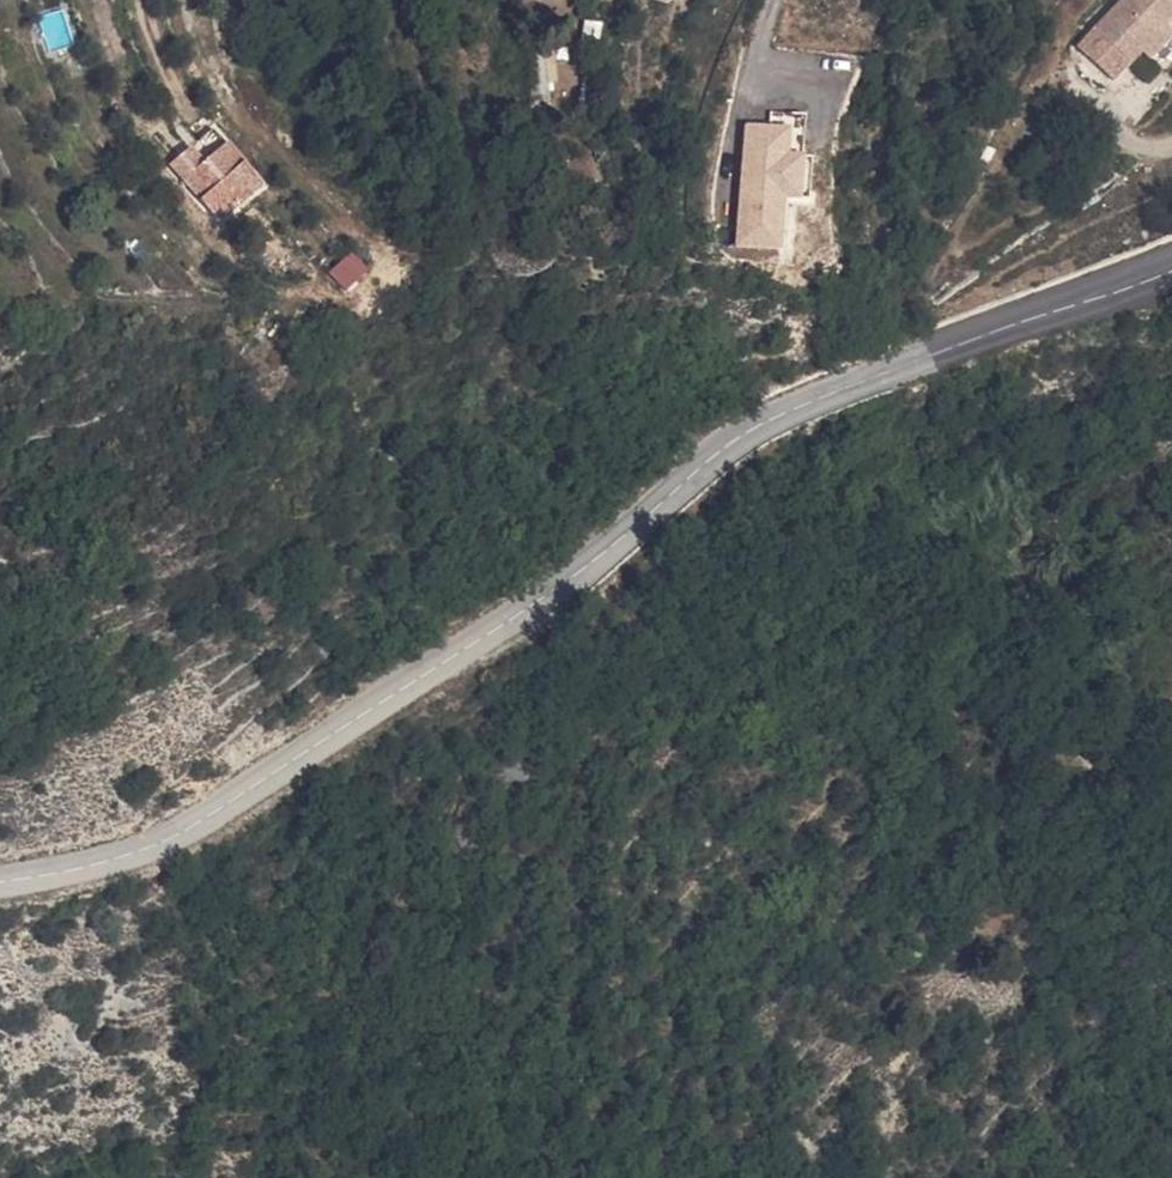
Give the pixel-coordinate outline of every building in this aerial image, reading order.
[(1120,53),(1144,31),(1165,12),(1154,0),(1105,0),(1073,30),(1106,66),(1120,53)] [(1120,53),(1139,74),(1163,52),(1144,31),(1120,53)] [(790,151),(790,122),(739,122),(737,247),(783,248),(784,195),(806,195),(807,151),(790,151)] [(153,161),(204,219),(246,181),(196,123),(153,161)] [(352,251),(328,269),(344,290),(368,271),(352,251)]
